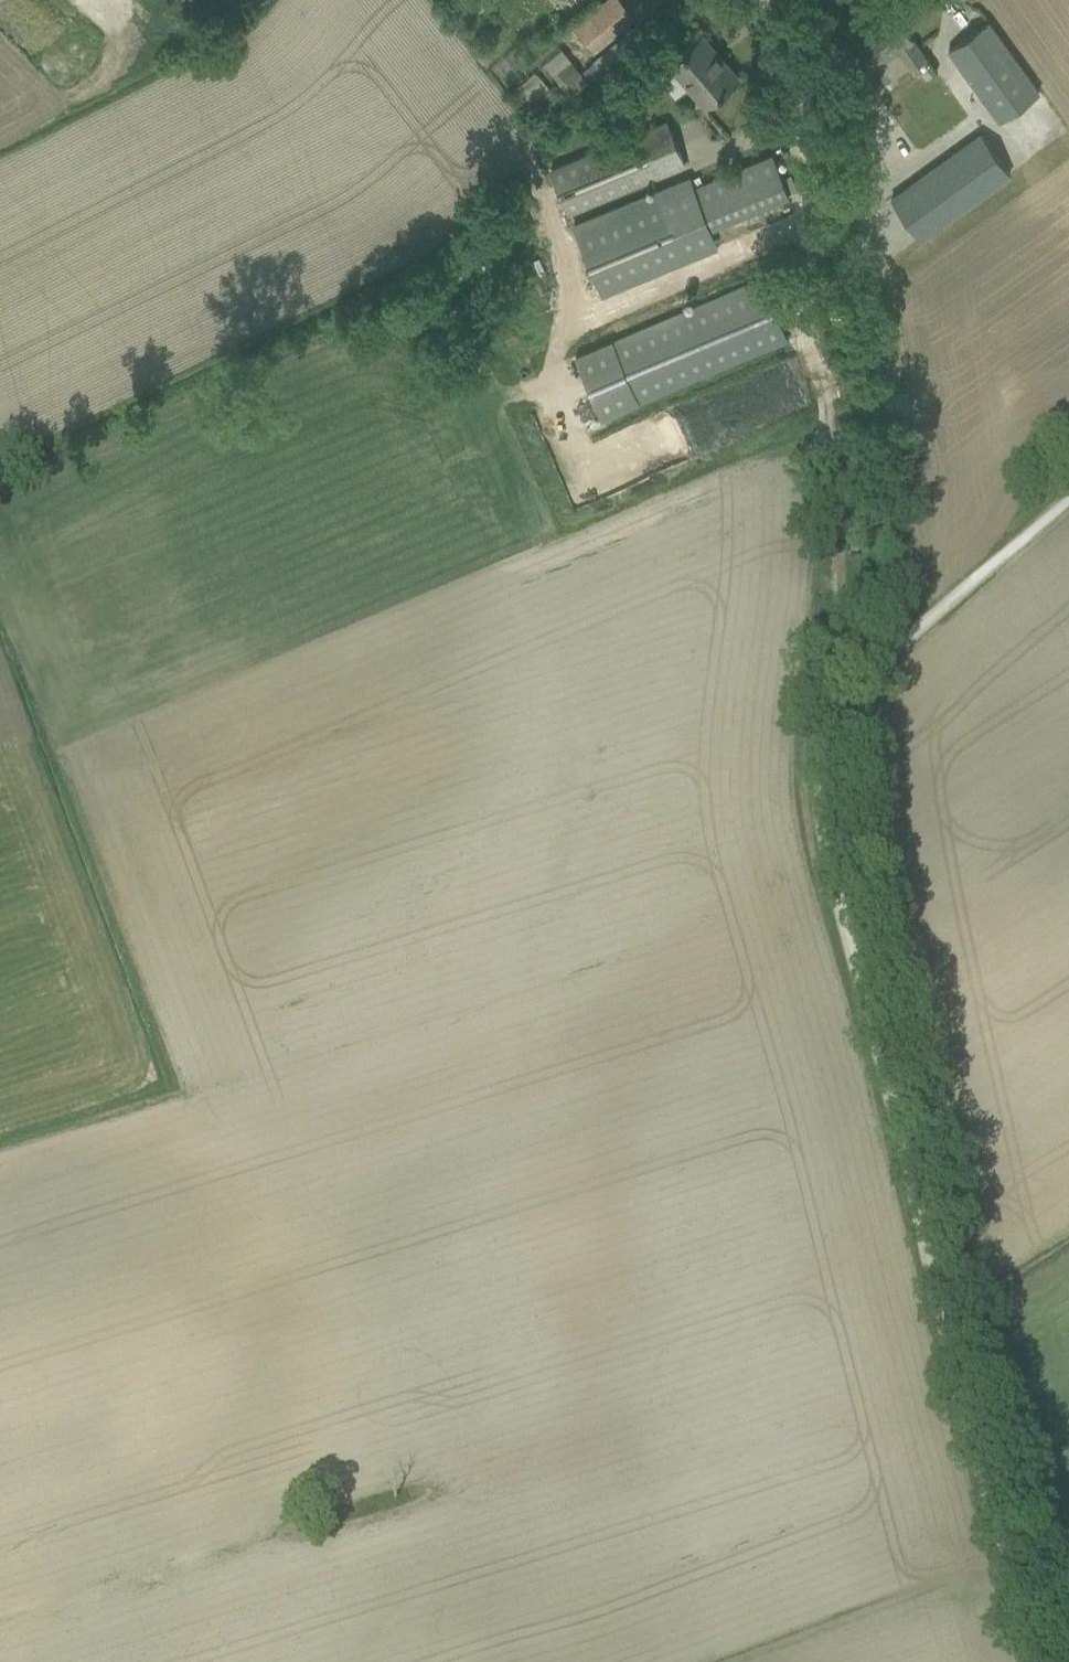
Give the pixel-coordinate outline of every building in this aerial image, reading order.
[(594,52),(635,18),(620,0),(609,0),(575,29),(594,52)] [(895,50),(907,67),(924,55),(905,28),(892,10),(855,38),(868,55),(874,65),(895,50)] [(949,51),(999,121),(1039,92),(989,22),(949,51)] [(669,62),(705,105),(738,78),(702,35),(669,62)] [(564,48),(545,61),(553,74),(573,61),(564,48)] [(964,79),(951,88),(968,111),(980,102),(964,79)] [(548,170),(566,215),(686,165),(668,120),(548,170)] [(981,134),(891,199),(920,239),(1010,173),(981,134)] [(574,226),(603,296),(718,248),(709,227),(788,194),(772,155),(693,188),(689,178),(574,226)] [(575,355),(603,421),(789,341),(761,276),(575,355)]
